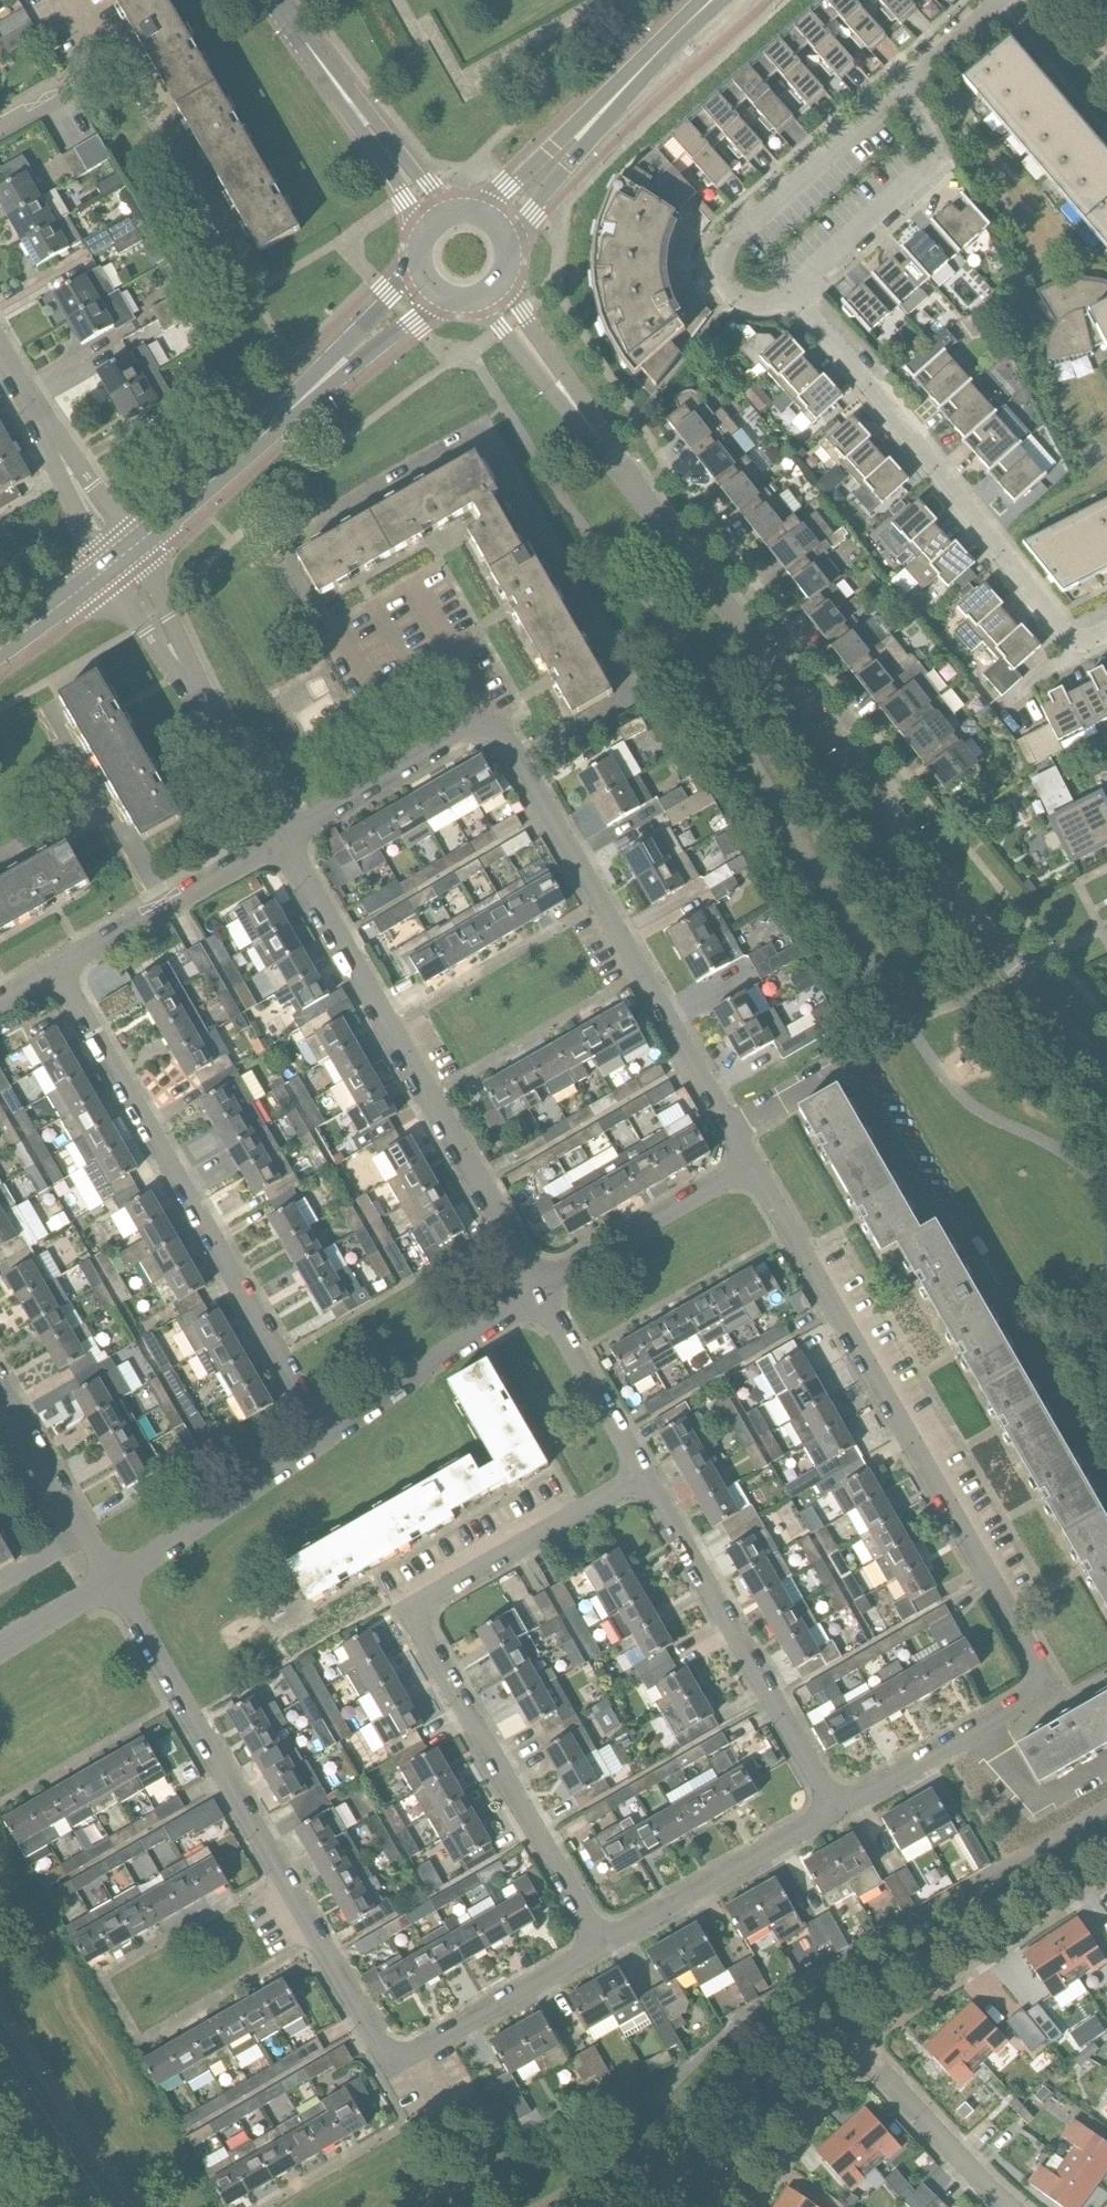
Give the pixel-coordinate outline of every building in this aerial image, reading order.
[(150,59),(188,124),(225,188),(261,252),(301,230),(283,198),(277,201),(272,192),(277,189),(264,165),(241,126),(236,129),(231,120),(236,117),(227,101),(199,53),(194,56),(189,47),(194,44),(190,36),(171,4),(169,0),(116,0),(150,59)] [(886,35),(857,3),(860,0),(825,0),(817,7),(833,24),(840,18),(855,34),(851,37),(862,50),(866,46),(869,50),(886,35)] [(916,7),(910,0),(879,0),(886,7),(882,10),(893,22),(897,19),(900,22),(916,7)] [(838,77),(855,62),(826,30),(833,24),(817,7),(811,13),(810,13),(809,14),(810,15),(807,18),(806,17),(784,37),(799,54),(809,45),(824,62),(821,65),(832,77),(835,74),(838,77)] [(2,41),(33,24),(25,9),(0,23),(0,38),(2,41)] [(2,41),(9,54),(40,36),(33,24),(2,41)] [(808,105),(824,90),(795,58),(799,54),(784,37),(780,41),(780,40),(779,41),(780,43),(776,46),(775,45),(753,65),(768,82),(779,73),(794,89),(790,92),(801,105),(805,101),(808,105)] [(1038,72),(1039,72),(1023,53),(1016,59),(1005,45),(964,80),(978,96),(983,92),(1106,238),(1106,153),(1038,72)] [(777,132),(794,117),(765,85),(768,82),(753,65),(749,68),(748,69),(749,70),(746,73),(745,72),(727,89),(742,106),(748,100),(763,117),(760,120),(771,132),(774,129),(777,132)] [(747,160),(763,145),(734,113),(742,106),(727,89),(719,96),(718,95),(717,96),(719,98),(715,101),(714,100),(693,119),(708,136),(718,128),(733,144),(729,147),(740,160),(744,156),(747,160)] [(716,187),(733,172),(704,140),(708,136),(693,119),(688,123),(687,124),(688,125),(685,128),(684,127),(661,147),(677,165),(687,155),(702,172),(699,175),(710,187),(713,184),(716,187)] [(112,159),(99,136),(76,149),(89,172),(112,159)] [(706,319),(706,318),(701,309),(693,297),(691,289),(666,298),(662,281),(662,272),(663,253),(665,244),(671,227),(676,218),(683,209),(689,202),(697,195),(673,167),(677,165),(661,147),(657,150),(634,171),(636,173),(628,185),(620,180),(611,196),(599,225),(596,241),(593,273),(595,290),(602,320),(608,336),(624,363),(636,377),(643,371),(657,387),(708,320),(706,319)] [(77,179),(89,172),(76,149),(64,156),(77,179)] [(41,198),(27,173),(32,170),(23,156),(1,169),(9,184),(0,189),(0,201),(9,217),(41,198)] [(24,242),(68,216),(69,215),(56,190),(41,198),(9,217),(24,242)] [(934,220),(962,252),(991,226),(962,194),(934,220)] [(697,208),(710,223),(717,217),(704,202),(697,208)] [(68,216),(24,242),(38,267),(83,242),(68,216)] [(107,231),(115,243),(138,230),(131,218),(107,231)] [(934,220),(907,244),(935,277),(962,252),(934,220)] [(115,243),(121,254),(144,241),(138,230),(115,243)] [(907,244),(878,270),(906,302),(935,277),(907,244)] [(906,302),(878,270),(842,302),(846,306),(843,309),(853,319),(855,317),(871,334),(906,302)] [(69,320),(101,301),(87,275),(54,294),(69,320)] [(1096,282),(1082,281),(1068,282),(1054,287),(1040,293),(1041,295),(1042,294),(1060,323),(1056,328),(1053,333),(1050,340),(1049,344),(1048,348),(1048,352),(1048,356),(1049,361),(1050,365),(1051,364),(1051,362),(1092,352),(1093,355),(1094,355),(1093,350),(1105,344),(1106,347),(1106,285),(1096,282)] [(152,309),(159,320),(182,307),(176,295),(152,309)] [(83,345),(116,326),(101,301),(69,320),(83,345)] [(182,307),(159,320),(165,332),(189,319),(182,307)] [(974,327),(988,324),(985,313),(972,317),(974,327)] [(903,368),(914,379),(945,351),(946,352),(956,342),(945,330),(903,368)] [(786,393),(813,369),(803,358),(806,355),(801,350),(801,349),(787,334),(760,358),(771,369),(768,374),(786,393)] [(946,352),(945,351),(914,379),(940,409),(972,384),(973,382),(946,352)] [(113,398),(146,378),(132,353),(99,373),(113,398)] [(813,369),(786,393),(802,411),(806,409),(817,421),(844,397),(830,381),(825,376),(822,378),(813,369)] [(171,414),(194,401),(187,389),(174,396),(159,371),(146,378),(113,398),(128,423),(164,402),(171,414)] [(972,384),(940,409),(938,411),(965,440),(997,415),(998,414),(972,384)] [(722,411),(715,416),(699,395),(697,393),(695,392),(692,391),(688,391),(674,397),(679,411),(668,420),(692,452),(731,422),(722,411)] [(760,411),(768,404),(759,394),(751,400),(760,411)] [(997,415),(965,440),(963,442),(990,472),(1021,446),(1023,445),(997,415)] [(851,475),(878,451),(869,441),(872,438),(867,433),(854,417),(827,441),(837,453),(835,457),(851,475)] [(717,483),(749,458),(731,436),(738,431),(731,422),(692,452),(717,483)] [(19,455),(6,431),(0,435),(0,466),(19,455)] [(1021,446),(990,472),(988,473),(1016,504),(1048,476),(1021,446)] [(878,451),(851,475),(868,495),(873,493),(883,504),(910,480),(896,465),(891,459),(888,462),(878,451)] [(32,478),(19,455),(0,466),(0,495),(1,496),(0,497),(0,511),(24,497),(18,486),(32,478)] [(614,694),(572,622),(530,549),(524,552),(493,498),(499,494),(477,455),(441,476),(370,516),(299,557),(321,596),(357,576),(392,556),(428,535),(464,515),(475,508),(484,523),(469,532),(491,571),(533,644),(574,717),(614,694)] [(740,511),(767,489),(760,479),(763,476),(749,458),(717,483),(740,511)] [(763,541),(795,517),(779,497),(776,499),(767,489),(740,511),(763,541)] [(907,547),(917,559),(945,535),(935,525),(938,522),(933,516),(920,501),(880,536),(897,556),(907,547)] [(1054,535),(1051,530),(1024,543),(1064,593),(1106,572),(1106,508),(1054,535)] [(829,547),(826,542),(834,535),(815,512),(800,523),(795,517),(763,541),(789,574),(829,547)] [(954,545),(945,535),(917,559),(905,570),(922,589),(934,578),(938,576),(949,588),(976,563),(962,548),(957,543),(954,545)] [(811,601),(834,584),(843,577),(827,557),(828,556),(825,551),(830,548),(829,547),(789,574),(811,601)] [(827,640),(856,619),(846,607),(850,604),(834,584),(811,601),(802,608),(827,640)] [(985,644),(1011,620),(1001,608),(1004,605),(999,600),(1000,600),(986,584),(959,608),(968,619),(953,632),(972,653),(983,643),(985,644)] [(890,637),(881,644),(866,624),(862,627),(856,619),(827,640),(853,673),(894,641),(890,637)] [(985,644),(1000,661),(984,676),(1002,695),(1021,678),(1015,671),(1042,647),(1028,631),(1028,632),(1023,626),(1020,629),(1011,620),(985,644)] [(853,673),(876,702),(920,666),(912,656),(905,656),(894,641),(853,673)] [(898,729),(929,704),(940,696),(923,676),(927,674),(920,666),(876,702),(898,729)] [(1103,668),(1089,675),(1093,683),(1080,690),(1098,724),(1106,719),(1106,675),(1103,668)] [(144,841),(183,819),(141,746),(99,674),(60,697),(102,769),(144,841)] [(1042,708),(1050,724),(1060,742),(1083,730),(1083,731),(1098,724),(1080,690),(1067,697),(1063,688),(1049,695),(1052,703),(1042,708)] [(922,760),(950,737),(942,727),(945,724),(929,704),(898,729),(922,760)] [(973,719),(950,737),(922,760),(946,790),(958,781),(970,789),(979,776),(980,773),(980,771),(980,769),(978,766),(962,746),(982,730),(979,727),(995,714),(989,706),(973,719)] [(642,718),(618,731),(625,743),(648,729),(642,718)] [(1050,724),(1037,731),(1051,758),(1065,752),(1060,742),(1050,724)] [(1051,758),(1037,731),(1024,738),(1038,765),(1051,758)] [(594,802),(639,776),(643,774),(624,742),(606,752),(610,759),(580,776),(594,802)] [(481,807),(504,794),(483,757),(460,770),(481,807)] [(480,808),(481,807),(460,770),(436,784),(451,810),(474,797),(480,808)] [(609,827),(642,808),(641,807),(653,800),(639,776),(594,802),(609,827)] [(428,824),(451,810),(436,784),(413,797),(428,824)] [(659,801),(667,814),(690,801),(682,788),(659,801)] [(1098,848),(1106,844),(1106,806),(1101,795),(1078,807),(1098,848)] [(434,835),(428,824),(413,797),(389,811),(404,838),(410,849),(434,835)] [(667,814),(672,824),(696,811),(690,801),(667,814)] [(1073,861),(1098,848),(1078,807),(1052,820),(1058,831),(1044,838),(1052,853),(1065,846),(1073,861)] [(381,851),(404,838),(389,811),(366,824),(381,851)] [(493,831),(499,840),(523,826),(516,815),(492,829),(493,831)] [(348,850),(336,857),(321,866),(349,911),(363,903),(351,883),(387,862),(381,851),(366,824),(342,838),(348,850)] [(639,880),(672,861),(685,854),(670,828),(625,855),(639,880)] [(470,844),(476,854),(499,840),(493,831),(470,844)] [(502,846),(508,857),(533,844),(526,832),(502,846)] [(55,904),(91,883),(69,844),(0,883),(0,935),(18,925),(55,904)] [(447,857),(453,867),(476,854),(470,844),(447,857)] [(479,860),(485,870),(508,857),(502,846),(479,860)] [(424,871),(430,881),(453,867),(447,857),(424,871)] [(456,873),(462,884),(485,870),(479,860),(456,873)] [(654,905),(687,886),(672,861),(639,880),(654,905)] [(712,892),(735,879),(727,865),(704,879),(712,892)] [(524,884),(543,916),(567,902),(548,870),(524,884)] [(400,885),(406,895),(430,881),(424,871),(400,885)] [(433,887),(439,897),(462,884),(456,873),(433,887)] [(732,894),(732,893),(741,888),(735,879),(712,892),(718,903),(732,894)] [(520,929),(543,916),(524,884),(523,884),(521,881),(499,894),(520,929)] [(376,899),(382,909),(406,895),(400,885),(376,899)] [(409,901),(415,911),(439,897),(433,887),(409,901)] [(496,943),(520,929),(499,894),(476,908),(481,918),(496,943)] [(254,946),(289,925),(275,901),(264,908),(257,897),(234,911),(254,946)] [(409,901),(385,915),(372,923),(377,933),(391,925),(415,911),(409,901)] [(706,945),(731,933),(715,906),(670,932),(684,958),(706,945)] [(473,957),(496,943),(481,918),(458,931),(473,957)] [(276,965),(303,949),(289,925),(254,946),(268,970),(276,965)] [(449,971),(473,957),(458,931),(447,938),(440,926),(428,932),(435,944),(434,945),(449,971)] [(699,983),(732,964),(745,956),(731,933),(706,945),(684,958),(699,983)] [(221,965),(231,959),(218,935),(207,941),(221,965)] [(749,956),(755,968),(780,954),(774,942),(749,956)] [(202,976),(205,974),(215,968),(202,944),(188,952),(202,976)] [(426,984),(449,971),(434,945),(411,959),(426,984)] [(755,968),(762,980),(803,957),(796,945),(780,954),(755,968)] [(274,996),(275,997),(316,973),(303,949),(276,965),(289,987),(274,996)] [(235,989),(245,983),(238,971),(242,968),(236,956),(231,959),(221,965),(235,989)] [(147,1007),(183,987),(169,963),(134,983),(147,1007)] [(219,999),(229,993),(215,968),(205,974),(219,999)] [(306,1041),(335,1024),(322,1002),(330,997),(316,973),(275,997),(282,1007),(296,999),(304,1012),(293,1018),(306,1041)] [(248,1011),(258,1005),(245,983),(235,989),(248,1011)] [(161,1031),(197,1011),(183,987),(147,1007),(161,1031)] [(729,1035),(762,1016),(747,991),(714,1010),(729,1035)] [(232,1021),(242,1014),(229,993),(219,999),(232,1021)] [(616,1045),(640,1031),(626,1005),(602,1019),(616,1045)] [(211,1033),(210,1033),(197,1011),(161,1031),(175,1055),(212,1034),(211,1033)] [(239,1033),(249,1027),(242,1014),(232,1021),(239,1033)] [(744,1060),(776,1042),(762,1016),(729,1035),(744,1060)] [(331,1059),(357,1043),(343,1019),(335,1024),(306,1041),(320,1065),(331,1059)] [(593,1058),(616,1045),(602,1019),(579,1032),(593,1058)] [(45,1066),(70,1052),(57,1028),(31,1043),(45,1066)] [(555,1046),(570,1072),(571,1072),(578,1083),(589,1076),(582,1064),(593,1058),(579,1032),(555,1046)] [(205,1086),(226,1071),(220,1060),(225,1058),(215,1042),(216,1042),(212,1034),(175,1055),(188,1078),(197,1073),(205,1086)] [(344,1082),(371,1067),(357,1043),(331,1059),(344,1082)] [(546,1086),(570,1072),(555,1046),(532,1059),(546,1086)] [(58,1090),(84,1075),(70,1052),(45,1066),(58,1090)] [(819,1052),(811,1056),(813,1060),(821,1056),(819,1052)] [(509,1072),(523,1099),(530,1110),(543,1103),(536,1091),(546,1086),(532,1059),(509,1072)] [(636,1079),(636,1080),(642,1090),(666,1076),(660,1065),(636,1079)] [(215,1124),(256,1101),(242,1077),(235,1066),(226,1071),(205,1086),(210,1096),(202,1101),(215,1124)] [(358,1106),(384,1090),(371,1067),(344,1082),(358,1106)] [(28,1105),(47,1092),(32,1072),(14,1085),(28,1105)] [(478,1105),(493,1131),(507,1123),(501,1112),(523,1099),(509,1072),(484,1086),(491,1098),(478,1105)] [(72,1114),(98,1099),(84,1075),(58,1090),(48,1096),(62,1118),(71,1113),(72,1114)] [(303,1106),(313,1101),(299,1077),(289,1083),(303,1106)] [(614,1093),(620,1103),(642,1090),(636,1080),(614,1093)] [(645,1096),(651,1106),(652,1108),(676,1094),(670,1082),(645,1096)] [(841,1181),(880,1159),(839,1086),(799,1109),(841,1181)] [(2,1093),(8,1104),(18,1099),(11,1087),(2,1093)] [(373,1145),(396,1132),(389,1119),(398,1114),(384,1090),(358,1106),(347,1111),(361,1135),(366,1132),(373,1145)] [(591,1106),(597,1116),(620,1103),(614,1093),(591,1106)] [(645,1124),(639,1114),(651,1106),(645,1096),(622,1109),(629,1120),(634,1130),(645,1124)] [(75,1143),(111,1122),(98,1099),(72,1114),(71,1113),(62,1118),(75,1143)] [(229,1148),(269,1125),(262,1114),(264,1114),(256,1101),(215,1124),(229,1148)] [(316,1130),(327,1124),(313,1101),(303,1106),(316,1130)] [(567,1120),(573,1130),(597,1116),(591,1106),(567,1120)] [(600,1122),(606,1133),(629,1120),(622,1109),(600,1122)] [(22,1127),(31,1122),(25,1110),(15,1116),(22,1127)] [(300,1140),(311,1134),(297,1110),(287,1116),(300,1140)] [(6,1137),(16,1131),(9,1119),(0,1125),(0,1127),(6,1137)] [(544,1134),(550,1144),(573,1130),(567,1120),(544,1134)] [(88,1166),(125,1146),(111,1122),(75,1143),(88,1166)] [(576,1136),(582,1146),(606,1133),(600,1122),(576,1136)] [(243,1172),(281,1150),(283,1149),(269,1125),(229,1148),(243,1172)] [(687,1167),(706,1157),(711,1154),(696,1128),(672,1142),(687,1167)] [(398,1176),(424,1161),(411,1138),(402,1143),(396,1132),(373,1145),(380,1157),(385,1154),(398,1176)] [(29,1139),(36,1151),(45,1146),(38,1134),(29,1139)] [(307,1152),(317,1145),(311,1134),(300,1140),(307,1152)] [(518,1148),(524,1159),(550,1144),(544,1134),(518,1148)] [(553,1149),(559,1160),(582,1146),(576,1136),(553,1149)] [(12,1148),(19,1160),(30,1155),(22,1142),(12,1148)] [(664,1181),(687,1167),(672,1142),(649,1155),(664,1181)] [(113,1199),(136,1186),(130,1174),(138,1169),(125,1146),(88,1166),(84,1168),(105,1204),(113,1199)] [(528,1164),(534,1175),(559,1160),(553,1149),(528,1164)] [(272,1203),(294,1190),(302,1186),(281,1150),(243,1172),(257,1196),(265,1191),(272,1203)] [(640,1195),(664,1181),(649,1155),(625,1169),(640,1195)] [(43,1163),(50,1174),(59,1169),(52,1158),(43,1163)] [(898,1246),(922,1231),(880,1159),(841,1181),(883,1254),(898,1246)] [(401,1206),(438,1185),(424,1161),(398,1176),(387,1183),(389,1186),(385,1188),(387,1193),(392,1190),(401,1206)] [(33,1184),(43,1178),(36,1166),(26,1172),(33,1184)] [(617,1209),(640,1195),(625,1169),(603,1182),(617,1209)] [(594,1222),(617,1209),(603,1182),(597,1172),(572,1186),(573,1189),(594,1222)] [(17,1208),(4,1184),(2,1185),(0,1186),(0,1218),(17,1208)] [(414,1229),(452,1209),(438,1185),(401,1206),(414,1229)] [(139,1232),(165,1216),(151,1193),(143,1198),(136,1186),(113,1199),(121,1212),(126,1209),(139,1232)] [(570,1236),(594,1222),(573,1189),(552,1201),(549,1196),(535,1204),(551,1232),(563,1225),(570,1236)] [(284,1242),(310,1228),(319,1222),(306,1199),(301,1202),(294,1190),(272,1203),(278,1214),(270,1219),(284,1242)] [(371,1225),(381,1219),(367,1195),(357,1201),(371,1225)] [(341,1210),(348,1222),(358,1216),(351,1204),(341,1210)] [(31,1247),(24,1234),(18,1237),(13,1227),(24,1220),(17,1208),(0,1218),(0,1249),(1,1248),(8,1260),(31,1247)] [(460,1249),(454,1239),(466,1232),(452,1209),(414,1229),(411,1231),(431,1266),(460,1249)] [(119,1256),(119,1257),(127,1270),(140,1262),(179,1240),(165,1216),(139,1232),(144,1241),(119,1256)] [(371,1225),(377,1236),(388,1231),(381,1219),(371,1225)] [(939,1317),(978,1294),(937,1222),(922,1231),(898,1246),(939,1317)] [(297,1266),(323,1251),(310,1228),(284,1242),(297,1266)] [(355,1234),(362,1246),(372,1240),(365,1228),(355,1234)] [(154,1286),(166,1279),(192,1264),(179,1240),(140,1262),(154,1286)] [(391,1260),(401,1254),(395,1243),(384,1249),(391,1260)] [(20,1300),(46,1285),(53,1281),(39,1257),(37,1258),(31,1247),(8,1260),(14,1271),(6,1276),(20,1300)] [(103,1269),(113,1263),(112,1261),(106,1251),(95,1257),(103,1269)] [(311,1290),(337,1274),(323,1251),(297,1266),(311,1290)] [(382,1281),(392,1275),(378,1251),(368,1257),(382,1281)] [(80,1266),(87,1278),(97,1273),(90,1260),(80,1266)] [(181,1317),(204,1304),(198,1292),(206,1287),(192,1264),(166,1279),(179,1301),(173,1305),(181,1317)] [(337,1274),(311,1290),(325,1314),(351,1298),(344,1286),(355,1279),(349,1267),(337,1274)] [(745,1309),(761,1337),(765,1335),(759,1324),(763,1321),(761,1317),(762,1316),(754,1303),(780,1288),(772,1274),(760,1280),(753,1269),(730,1282),(745,1309)] [(126,1286),(120,1275),(109,1281),(116,1292),(126,1286)] [(721,1323),(745,1309),(730,1282),(706,1296),(721,1323)] [(100,1301),(110,1295),(104,1284),(94,1290),(100,1301)] [(33,1323),(60,1308),(46,1285),(20,1300),(33,1323)] [(980,1389),(1020,1366),(978,1294),(939,1317),(980,1389)] [(728,1334),(721,1323),(706,1296),(683,1309),(703,1347),(728,1334)] [(207,1350),(234,1335),(219,1310),(211,1315),(204,1304),(181,1317),(176,1320),(197,1355),(207,1350)] [(47,1347),(73,1331),(60,1308),(33,1323),(47,1347)] [(681,1359),(703,1347),(683,1309),(659,1323),(674,1350),(675,1349),(681,1359)] [(661,1357),(674,1350),(659,1323),(636,1336),(654,1369),(665,1363),(661,1357)] [(76,1377),(98,1364),(92,1352),(87,1355),(81,1344),(94,1337),(86,1324),(73,1331),(47,1347),(61,1371),(69,1366),(76,1377)] [(220,1373),(247,1358),(234,1335),(207,1350),(220,1373)] [(657,1374),(654,1369),(636,1336),(612,1350),(627,1377),(628,1376),(634,1387),(657,1374)] [(739,1351),(745,1362),(767,1349),(761,1338),(739,1351)] [(777,1397),(815,1376),(801,1352),(801,1353),(794,1342),(757,1363),(777,1397)] [(715,1365),(721,1375),(745,1362),(739,1351),(715,1365)] [(164,1374),(174,1369),(164,1352),(153,1358),(164,1374)] [(88,1418),(124,1398),(131,1393),(111,1357),(98,1364),(76,1377),(82,1389),(74,1394),(88,1418)] [(230,1399),(261,1381),(247,1358),(220,1373),(229,1387),(224,1390),(230,1399)] [(452,1514),(491,1492),(506,1483),(510,1489),(549,1466),(488,1361),(449,1384),(496,1465),(481,1474),(472,1459),(288,1565),(310,1604),(456,1520),(452,1514)] [(692,1378),(698,1388),(706,1384),(721,1375),(715,1365),(706,1370),(692,1378)] [(1022,1461),(1061,1438),(1020,1366),(980,1389),(1022,1461)] [(793,1420),(829,1400),(815,1376),(777,1397),(777,1398),(779,1397),(793,1420)] [(147,1384),(154,1395),(164,1390),(158,1378),(148,1383),(147,1384)] [(668,1392),(674,1402),(698,1388),(692,1378),(668,1392)] [(187,1393),(181,1381),(171,1387),(177,1398),(187,1393)] [(229,1400),(229,1405),(238,1420),(242,1423),(247,1420),(248,1420),(274,1405),(261,1381),(230,1399),(229,1400)] [(674,1402),(668,1392),(667,1391),(644,1404),(651,1415),(674,1402)] [(731,1424),(741,1418),(728,1396),(718,1402),(728,1418),(731,1424)] [(101,1441),(137,1421),(124,1398),(88,1418),(101,1441)] [(803,1445),(815,1438),(843,1423),(829,1400),(793,1420),(790,1422),(803,1445)] [(161,1407),(168,1419),(178,1413),(171,1401),(161,1407)] [(687,1403),(680,1407),(685,1416),(692,1412),(687,1403)] [(201,1416),(194,1404),(184,1410),(191,1422),(201,1416)] [(673,1457),(712,1435),(699,1413),(687,1420),(685,1416),(680,1407),(654,1422),(661,1433),(660,1433),(673,1457)] [(761,1440),(771,1434),(757,1409),(747,1414),(761,1440)] [(745,1448),(755,1442),(741,1418),(731,1424),(745,1448)] [(115,1465),(150,1444),(137,1421),(101,1441),(115,1465)] [(824,1480),(855,1462),(849,1451),(856,1447),(843,1423),(815,1438),(829,1462),(817,1469),(824,1480)] [(175,1431),(181,1443),(192,1437),(185,1425),(175,1431)] [(214,1440),(208,1428),(198,1434),(204,1445),(214,1440)] [(774,1462),(785,1456),(771,1434),(761,1440),(774,1462)] [(687,1481),(714,1466),(706,1453),(718,1446),(712,1435),(673,1457),(687,1481)] [(1063,1533),(1103,1510),(1061,1438),(1022,1461),(1063,1533)] [(758,1471),(769,1466),(755,1442),(745,1448),(758,1471)] [(150,1444),(115,1465),(129,1489),(164,1469),(150,1444)] [(856,1509),(884,1495),(869,1470),(862,1474),(855,1462),(824,1480),(815,1485),(823,1498),(831,1492),(845,1516),(856,1509)] [(701,1505),(727,1489),(714,1466),(687,1481),(701,1505)] [(729,1535),(759,1517),(753,1505),(752,1506),(738,1483),(727,1489),(701,1505),(715,1528),(722,1524),(729,1535)] [(870,1532),(897,1518),(884,1495),(856,1509),(870,1532)] [(1106,1603),(1106,1518),(1103,1510),(1063,1533),(1104,1605),(1106,1603)] [(742,1576),(780,1554),(759,1517),(729,1535),(735,1547),(728,1551),(742,1576)] [(876,1561),(910,1541),(897,1518),(870,1532),(861,1538),(874,1561),(876,1561)] [(0,1534),(0,1570),(16,1561),(0,1534)] [(813,1566),(823,1560),(809,1536),(799,1542),(813,1566)] [(829,1557),(839,1551),(832,1540),(823,1545),(829,1557)] [(896,1579),(897,1579),(923,1565),(910,1541),(876,1561),(889,1583),(896,1579)] [(600,1593),(633,1574),(619,1550),(585,1570),(599,1594),(600,1593)] [(755,1599),(790,1578),(793,1576),(780,1554),(742,1576),(755,1599)] [(853,1575),(846,1564),(836,1569),(843,1581),(853,1575)] [(942,1600),(942,1599),(936,1589),(937,1588),(923,1565),(897,1579),(907,1597),(893,1605),(903,1622),(942,1600)] [(837,1584),(830,1573),(820,1579),(827,1590),(837,1584)] [(620,1612),(646,1598),(633,1574),(600,1593),(614,1616),(620,1612)] [(769,1623),(804,1600),(790,1578),(755,1599),(769,1623)] [(565,1614),(576,1607),(577,1607),(563,1582),(551,1589),(565,1614)] [(866,1598),(859,1586),(849,1592),(856,1604),(866,1598)] [(548,1623),(549,1623),(559,1617),(545,1593),(534,1599),(548,1623)] [(849,1606),(843,1595),(833,1601),(839,1612),(849,1606)] [(633,1637),(660,1621),(646,1598),(620,1612),(614,1616),(609,1619),(623,1642),(633,1637)] [(863,1615),(872,1609),(866,1598),(856,1604),(863,1615)] [(782,1646),(819,1625),(804,1600),(769,1623),(782,1646)] [(923,1619),(929,1630),(930,1630),(952,1618),(953,1617),(946,1605),(923,1619)] [(579,1637),(589,1631),(576,1607),(565,1614),(579,1637)] [(491,1655),(528,1634),(515,1610),(477,1631),(491,1655)] [(562,1645),(572,1640),(559,1617),(549,1623),(556,1634),(548,1639),(554,1649),(562,1645)] [(943,1653),(958,1679),(981,1665),(966,1639),(965,1640),(961,1632),(952,1618),(930,1630),(943,1653)] [(923,1619),(912,1625),(918,1636),(929,1630),(923,1619)] [(641,1679),(672,1661),(666,1650),(674,1645),(660,1621),(633,1637),(623,1642),(621,1644),(627,1653),(639,1646),(647,1660),(634,1667),(637,1671),(633,1673),(636,1680),(640,1677),(641,1679)] [(803,1680),(842,1657),(833,1641),(831,1642),(821,1624),(819,1625),(782,1646),(796,1669),(797,1669),(803,1680)] [(344,1678),(357,1671),(383,1655),(370,1631),(344,1646),(351,1659),(338,1667),(344,1678)] [(592,1660),(603,1654),(589,1631),(579,1637),(592,1660)] [(900,1632),(886,1640),(893,1651),(906,1643),(900,1632)] [(505,1679),(531,1664),(542,1658),(528,1634),(491,1655),(505,1679)] [(576,1670),(586,1663),(572,1640),(562,1645),(576,1670)] [(876,1646),(866,1652),(872,1663),(882,1657),(876,1646)] [(958,1679),(943,1653),(919,1666),(934,1692),(958,1679)] [(371,1694),(397,1679),(383,1655),(357,1671),(371,1694)] [(316,1695),(326,1689),(308,1658),(299,1663),(303,1669),(301,1670),(316,1695)] [(853,1659),(841,1666),(848,1677),(859,1670),(853,1659)] [(663,1714),(701,1692),(687,1668),(679,1673),(672,1661),(641,1679),(649,1691),(656,1687),(663,1699),(656,1703),(663,1714)] [(911,1706),(934,1692),(919,1666),(906,1674),(899,1661),(888,1667),(911,1706)] [(518,1703),(545,1687),(559,1680),(552,1668),(538,1676),(531,1664),(505,1679),(518,1703)] [(300,1705),(310,1699),(296,1674),(295,1674),(291,1667),(282,1673),(286,1680),(286,1679),(300,1705)] [(887,1719),(911,1706),(888,1667),(878,1673),(886,1686),(872,1693),(887,1719)] [(813,1697),(822,1692),(836,1714),(825,1720),(815,1726),(813,1727),(826,1751),(838,1744),(840,1747),(863,1733),(849,1707),(835,1684),(829,1673),(806,1686),(813,1697)] [(384,1717),(410,1702),(397,1679),(371,1694),(384,1717)] [(546,1733),(577,1716),(570,1704),(558,1711),(545,1687),(518,1703),(532,1726),(540,1722),(546,1733)] [(330,1719),(340,1713),(326,1689),(316,1695),(330,1719)] [(683,1749),(720,1728),(713,1717),(714,1716),(701,1692),(663,1714),(683,1749)] [(863,1733),(887,1719),(872,1693),(849,1707),(863,1733)] [(1091,1704),(1106,1732),(1106,1695),(1091,1704)] [(611,1696),(594,1706),(608,1731),(625,1722),(611,1696)] [(228,1712),(241,1736),(281,1713),(275,1703),(261,1711),(254,1697),(228,1712)] [(314,1728),(324,1723),(310,1699),(300,1705),(314,1728)] [(392,1760),(423,1742),(417,1731),(424,1726),(410,1702),(384,1717),(371,1724),(392,1760)] [(1077,1765),(1106,1747),(1106,1732),(1091,1704),(1017,1746),(1040,1786),(1077,1765)] [(255,1760),(282,1744),(275,1732),(288,1725),(281,1713),(241,1736),(255,1760)] [(343,1741),(353,1735),(340,1713),(330,1719),(343,1741)] [(559,1773),(585,1758),(572,1735),(584,1728),(577,1716),(546,1733),(553,1745),(545,1749),(559,1773)] [(326,1751),(337,1745),(324,1723),(314,1728),(326,1751)] [(700,1747),(705,1757),(706,1756),(707,1758),(730,1745),(723,1733),(700,1747)] [(144,1791),(168,1777),(146,1739),(122,1752),(144,1791)] [(414,1794),(451,1773),(437,1749),(430,1754),(423,1742),(392,1760),(399,1771),(401,1770),(414,1794)] [(269,1783),(296,1768),(282,1744),(255,1760),(269,1783)] [(580,1808),(610,1791),(611,1790),(605,1779),(610,1776),(603,1763),(604,1762),(598,1751),(585,1758),(559,1773),(573,1798),(574,1797),(580,1808)] [(120,1805),(144,1791),(122,1752),(98,1766),(113,1791),(119,1803),(120,1805)] [(682,1770),(694,1763),(688,1753),(676,1760),(682,1770)] [(720,1781),(735,1807),(759,1793),(752,1780),(763,1774),(755,1761),(744,1767),(720,1781)] [(96,1816),(119,1803),(113,1791),(98,1766),(75,1779),(96,1816)] [(653,1773),(659,1783),(671,1776),(665,1767),(653,1773)] [(297,1814),(327,1796),(321,1785),(309,1791),(296,1768),(269,1783),(283,1807),(290,1803),(297,1814)] [(428,1817),(465,1797),(451,1773),(414,1794),(428,1817)] [(630,1787),(636,1797),(659,1783),(653,1773),(630,1787)] [(72,1830),(96,1816),(75,1779),(51,1793),(66,1819),(72,1830)] [(712,1820),(735,1807),(720,1781),(697,1794),(712,1820)] [(606,1800),(612,1810),(636,1797),(630,1787),(606,1800)] [(927,1838),(952,1823),(934,1790),(908,1805),(927,1838)] [(310,1854),(348,1832),(331,1802),(341,1796),(338,1791),(327,1796),(297,1814),(304,1826),(296,1830),(310,1854)] [(55,1826),(66,1819),(51,1793),(28,1807),(50,1845),(62,1838),(55,1826)] [(688,1834),(712,1820),(697,1794),(673,1808),(688,1834)] [(155,1812),(161,1822),(186,1809),(179,1797),(155,1811),(155,1812)] [(442,1841),(478,1820),(465,1797),(428,1817),(442,1841)] [(584,1813),(590,1825),(613,1812),(612,1810),(606,1800),(584,1813)] [(397,1837),(408,1830),(394,1805),(383,1812),(397,1837)] [(902,1852),(927,1838),(908,1805),(883,1819),(902,1852)] [(26,1859),(50,1845),(28,1807),(4,1820),(26,1859)] [(665,1848),(688,1834),(673,1808),(650,1821),(665,1848)] [(138,1835),(161,1822),(155,1812),(132,1825),(138,1835)] [(165,1828),(171,1840),(195,1826),(189,1814),(165,1828)] [(381,1846),(392,1840),(378,1815),(367,1821),(381,1846)] [(641,1861),(665,1848),(650,1821),(636,1829),(631,1819),(620,1825),(641,1861)] [(467,1873),(498,1856),(491,1845),(492,1844),(478,1820),(442,1841),(455,1865),(460,1862),(467,1873)] [(109,1838),(114,1849),(138,1835),(132,1825),(109,1838)] [(617,1875),(641,1861),(620,1825),(584,1845),(595,1865),(607,1857),(617,1875)] [(162,1849),(173,1842),(171,1840),(165,1828),(141,1841),(147,1851),(160,1844),(162,1849)] [(410,1859),(421,1853),(408,1830),(397,1837),(410,1859)] [(980,1872),(994,1864),(975,1830),(961,1838),(980,1872)] [(323,1877),(361,1856),(348,1834),(349,1833),(348,1832),(310,1854),(323,1877)] [(858,1899),(884,1884),(855,1835),(830,1849),(852,1888),(858,1899)] [(85,1852),(91,1862),(114,1849),(109,1838),(85,1852)] [(394,1869),(404,1862),(392,1840),(381,1846),(394,1869)] [(118,1855),(124,1865),(147,1851),(141,1841),(118,1855)] [(185,1861),(205,1897),(229,1884),(209,1848),(185,1861)] [(839,1895),(852,1888),(830,1849),(805,1864),(830,1908),(842,1901),(839,1895)] [(62,1865),(68,1875),(91,1862),(85,1852),(62,1865)] [(95,1868),(100,1878),(124,1865),(118,1855),(95,1868)] [(337,1901),(376,1878),(374,1879),(361,1856),(323,1877),(337,1901)] [(182,1911),(205,1897),(185,1861),(161,1875),(166,1884),(182,1911)] [(478,1875),(484,1885),(484,1886),(507,1873),(501,1861),(478,1875)] [(38,1878),(44,1889),(68,1875),(62,1865),(38,1878)] [(71,1882),(77,1892),(100,1878),(95,1868),(71,1882)] [(910,1897),(921,1891),(908,1868),(897,1874),(910,1897)] [(916,1909),(910,1897),(897,1874),(885,1881),(904,1915),(916,1909)] [(457,1887),(462,1897),(484,1885),(478,1875),(457,1887)] [(498,1908),(513,1935),(537,1921),(530,1910),(543,1903),(528,1876),(514,1884),(521,1895),(498,1908)] [(358,1936),(397,1913),(388,1899),(384,1901),(378,1891),(382,1889),(376,1878),(337,1901),(351,1925),(352,1924),(358,1936)] [(806,1923),(803,1925),(777,1879),(752,1894),(771,1927),(781,1945),(808,1929),(807,1925),(806,1923)] [(47,1895),(53,1905),(77,1892),(71,1882),(47,1895)] [(158,1924),(182,1911),(166,1884),(143,1897),(158,1924)] [(134,1938),(158,1924),(143,1897),(138,1887),(114,1901),(134,1938)] [(431,1901),(437,1912),(462,1897),(457,1887),(431,1901)] [(745,1941),(771,1927),(752,1894),(726,1908),(745,1941)] [(111,1951),(134,1938),(114,1901),(90,1914),(111,1951)] [(408,1915),(414,1925),(437,1912),(431,1901),(408,1915)] [(489,1948),(513,1935),(498,1908),(474,1922),(489,1948)] [(818,1919),(835,1949),(837,1953),(849,1947),(830,1912),(818,1919)] [(87,1964),(111,1951),(90,1914),(66,1928),(87,1964)] [(384,1928),(390,1939),(414,1925),(408,1915),(384,1928)] [(466,1962),(489,1948),(474,1922),(461,1929),(454,1917),(444,1923),(451,1935),(466,1962)] [(807,1925),(808,1929),(824,1956),(835,1949),(818,1919),(807,1925)] [(1079,1920),(1052,1938),(1079,1979),(1106,1961),(1079,1920)] [(701,1987),(727,1972),(718,1957),(699,1923),(673,1938),(692,1972),(701,1987)] [(391,1940),(390,1939),(384,1928),(361,1941),(368,1953),(391,1940)] [(442,1976),(466,1962),(451,1935),(427,1949),(442,1976)] [(666,1983),(652,1991),(674,2032),(686,2025),(681,2016),(687,2013),(690,2003),(677,1980),(692,1972),(673,1938),(648,1952),(666,1983)] [(1052,1938),(1025,1956),(1052,1997),(1079,1979),(1052,1938)] [(418,1989),(442,1976),(427,1949),(404,1962),(418,1989)] [(395,2003),(418,1989),(404,1962),(400,1956),(364,1976),(377,1998),(388,1992),(395,2003)] [(758,1996),(770,1989),(751,1957),(740,1964),(753,1987),(757,1994),(758,1996)] [(740,1964),(728,1970),(741,1993),(742,1992),(753,1987),(740,1964)] [(652,1991),(638,1999),(620,1969),(595,1983),(614,2017),(620,2028),(646,2013),(667,2051),(681,2043),(674,2032),(652,1991)] [(260,1994),(280,2031),(305,2017),(285,1980),(260,1994)] [(589,2031),(614,2017),(595,1983),(570,1998),(589,2031)] [(757,1994),(753,1987),(742,1992),(747,1999),(757,1994)] [(259,2043),(280,2031),(260,1994),(238,2007),(259,2043)] [(1038,2004),(1026,2014),(1047,2041),(1051,2045),(1063,2035),(1038,2004)] [(973,2005),(950,2027),(983,2063),(1007,2041),(973,2005)] [(260,2044),(259,2043),(238,2007),(214,2020),(235,2058),(260,2044)] [(1023,2010),(1007,2022),(1032,2054),(1047,2041),(1026,2014),(1023,2010)] [(546,2078),(571,2064),(542,2014),(517,2028),(536,2061),(546,2078)] [(1082,2043),(1106,2028),(1106,2026),(1100,2014),(1074,2030),(1082,2043)] [(239,2065),(235,2058),(214,2020),(191,2034),(206,2061),(218,2054),(228,2072),(239,2065)] [(950,2027),(926,2050),(959,2086),(983,2064),(983,2063),(950,2027)] [(510,2076),(536,2061),(517,2028),(491,2043),(510,2076)] [(168,2047),(182,2074),(188,2085),(212,2071),(206,2061),(191,2034),(168,2047)] [(301,2064),(325,2050),(318,2039),(294,2053),(295,2054),(301,2064)] [(1094,2043),(1084,2052),(1090,2059),(1100,2050),(1094,2043)] [(158,2088),(182,2074),(168,2047),(143,2061),(158,2088)] [(598,2079),(609,2072),(595,2047),(583,2053),(598,2079)] [(1084,2052),(1074,2061),(1080,2067),(1090,2059),(1084,2052)] [(586,2086),(598,2079),(583,2053),(572,2060),(586,2086)] [(278,2078),(301,2064),(295,2054),(272,2068),(278,2078)] [(310,2080),(311,2081),(334,2068),(328,2056),(304,2070),(310,2080)] [(248,2081),(254,2091),(278,2078),(272,2068),(248,2081)] [(281,2083),(287,2094),(310,2080),(304,2070),(281,2083)] [(368,2126),(362,2115),(375,2107),(359,2079),(344,2087),(346,2089),(322,2102),(323,2103),(344,2139),(368,2126)] [(225,2095),(231,2105),(254,2091),(248,2081),(225,2095)] [(263,2107),(266,2111),(289,2098),(287,2094),(281,2083),(257,2097),(263,2107)] [(1045,2087),(1035,2097),(1041,2103),(1051,2093),(1045,2087)] [(520,2120),(532,2113),(519,2090),(507,2097),(520,2120)] [(202,2108),(208,2118),(231,2105),(225,2095),(202,2108)] [(1016,2099),(1009,2104),(1018,2114),(1025,2108),(1016,2099)] [(321,2153),(344,2139),(323,2103),(300,2116),(321,2153)] [(966,2105),(957,2113),(965,2121),(973,2113),(966,2105)] [(178,2122),(184,2132),(208,2118),(202,2108),(178,2122)] [(1025,2108),(1018,2114),(1028,2124),(1034,2118),(1025,2108)] [(211,2124),(217,2134),(240,2121),(234,2110),(211,2124)] [(867,2110),(843,2132),(875,2169),(900,2147),(867,2110)] [(297,2166),(321,2153),(300,2116),(276,2130),(297,2166)] [(1064,2138),(1077,2148),(1066,2162),(1096,2184),(1106,2169),(1106,2144),(1076,2121),(1064,2138)] [(273,2180),(297,2166),(276,2130),(253,2143),(273,2180)] [(843,2132),(818,2153),(851,2190),(875,2169),(843,2132)] [(250,2193),(273,2180),(253,2143),(252,2140),(228,2154),(230,2158),(250,2193)] [(226,2206),(250,2193),(230,2158),(206,2171),(226,2206)] [(1030,2184),(1061,2206),(1079,2206),(1096,2184),(1066,2162),(1055,2177),(1043,2167),(1030,2184)] [(899,2197),(905,2204),(909,2206),(927,2206),(937,2197),(924,2185),(923,2184),(914,2194),(909,2189),(899,2197)] [(778,2206),(817,2206),(790,2189),(778,2206)] [(845,2206),(847,2206),(854,2206),(859,2199),(853,2195),(845,2206)] [(927,2206),(947,2206),(937,2197),(927,2206)]
